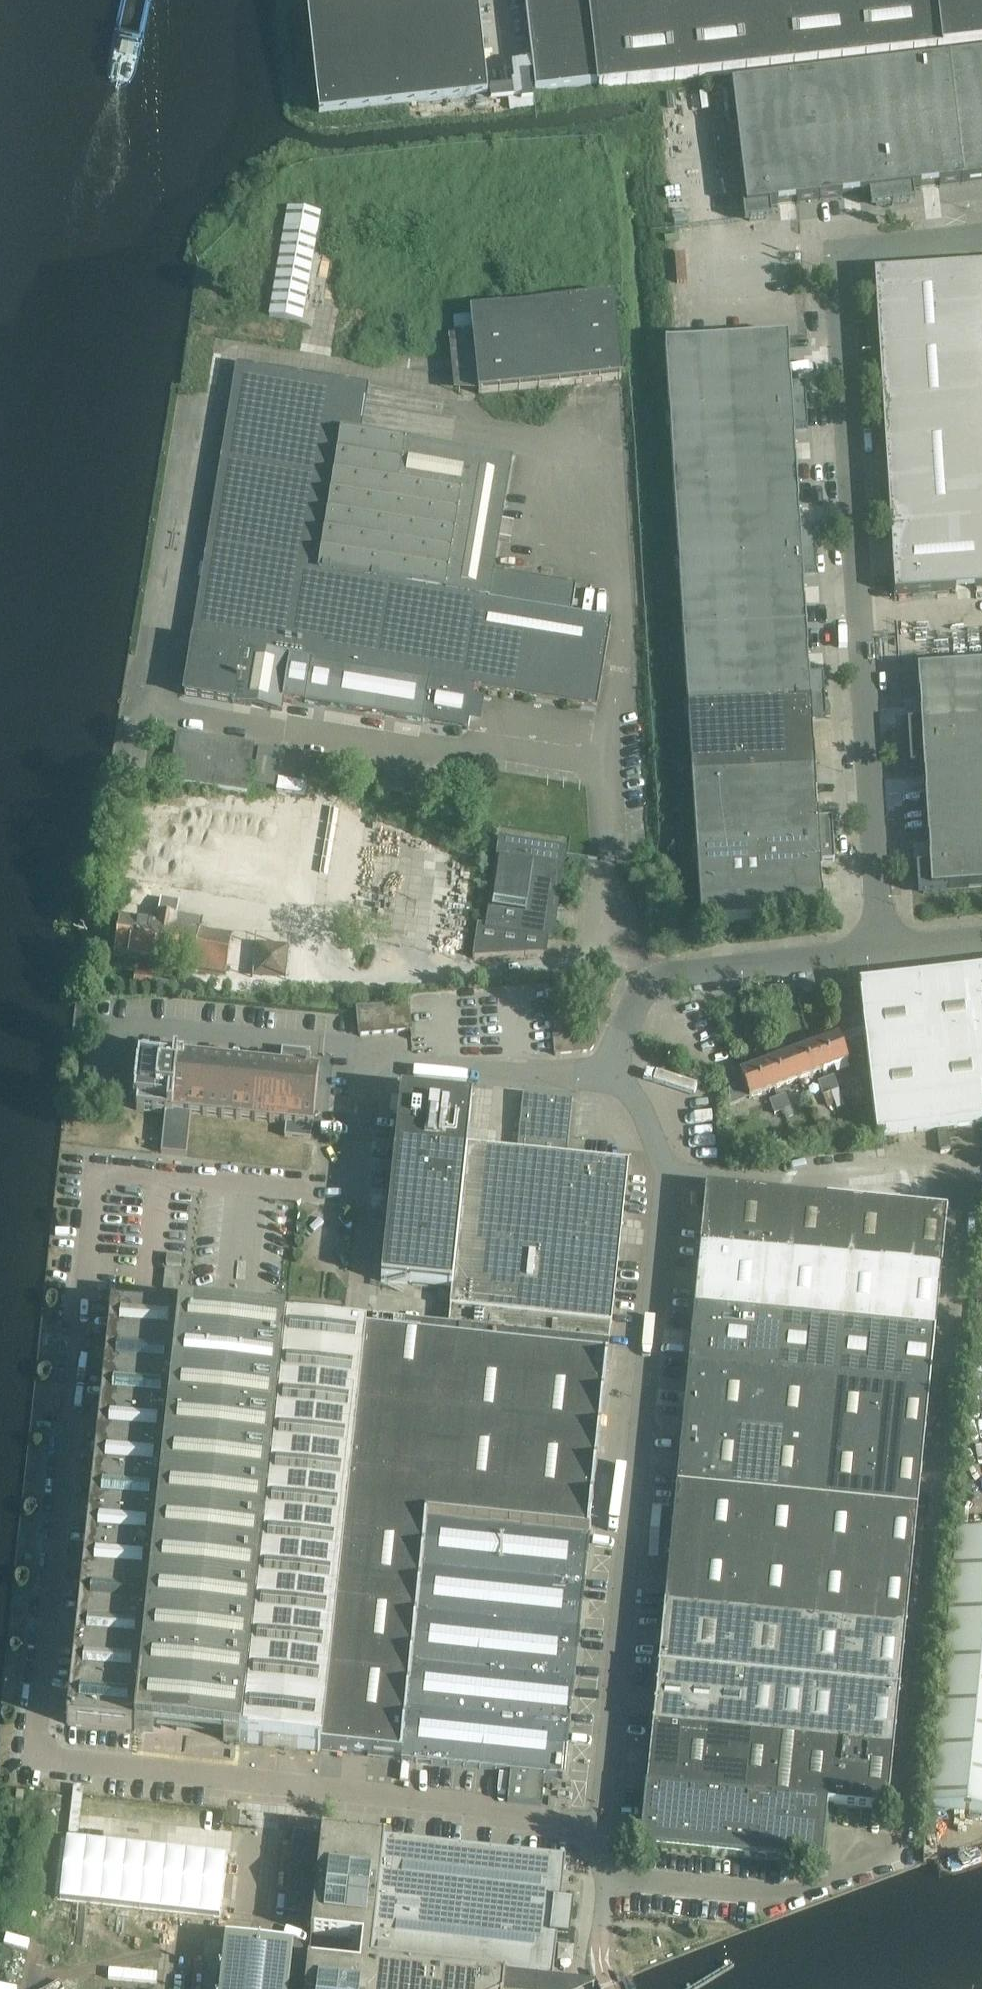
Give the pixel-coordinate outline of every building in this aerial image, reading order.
[(474,0),(366,0),(308,6),(320,113),(485,95),(474,0)] [(535,92),(598,85),(598,89),(769,70),(761,0),(525,0),(535,92)] [(769,70),(981,46),(981,0),(761,0),(769,70)] [(936,62),(950,184),(981,180),(981,57),(936,62)] [(936,62),(878,69),(893,204),(909,203),(908,189),(950,184),(936,62)] [(878,69),(801,78),(815,200),(874,193),(876,206),(893,204),(878,69)] [(801,78),(732,86),(747,208),(748,208),(750,221),(766,220),(764,206),(815,200),(801,78)] [(270,315),(302,321),(320,215),(288,209),(270,315)] [(874,274),(891,533),(895,595),(981,589),(981,267),(874,274)] [(614,299),(471,313),(473,336),(475,354),(479,394),(572,385),(621,380),(614,302),(614,299)] [(788,338),(665,346),(670,419),(806,411),(805,394),(791,395),(788,338)] [(237,363),(204,556),(318,571),(341,431),(361,435),(369,386),(237,363)] [(807,427),(806,411),(670,419),(674,490),(797,483),(793,428),(807,427)] [(341,431),(318,571),(571,613),(575,587),(497,574),(493,573),(498,539),(501,522),(511,460),(450,450),(361,436),(361,435),(341,431)] [(797,483),(674,490),(679,562),(814,554),(813,538),(800,539),(797,483)] [(815,571),(814,554),(679,562),(683,635),(684,635),(806,628),(802,571),(815,571)] [(597,707),(612,619),(571,613),(318,571),(204,556),(193,639),(245,648),(290,656),(313,660),(313,663),(430,682),(423,721),(468,728),(469,722),(473,697),(474,689),(475,686),(597,707)] [(806,628),(684,635),(688,708),(824,700),(823,683),(809,684),(806,628)] [(245,648),(193,639),(184,694),(235,703),(245,648)] [(245,648),(235,703),(283,710),(284,699),(283,699),(290,656),(245,648)] [(290,656),(283,699),(284,699),(285,698),(306,702),(313,663),(313,660),(290,656)] [(430,682),(313,663),(306,702),(423,721),(430,682)] [(909,743),(981,739),(981,667),(918,671),(922,727),(908,728),(909,743)] [(824,700),(688,708),(693,780),(815,772),(812,717),(825,716),(824,700)] [(180,734),(176,758),(172,779),(246,789),(254,746),(180,734)] [(909,743),(910,761),(924,761),(927,817),(981,813),(981,739),(909,743)] [(258,750),(252,785),(275,789),(281,754),(258,750)] [(306,757),(303,782),(327,785),(328,781),(331,761),(306,757)] [(815,772),(693,780),(697,853),(832,844),(831,826),(818,827),(815,772)] [(927,817),(931,871),(917,871),(919,888),(923,888),(924,893),(981,889),(981,813),(927,817)] [(501,843),(489,925),(478,923),(472,957),(543,954),(545,936),(550,936),(562,852),(501,843)] [(702,925),(824,917),(820,860),(833,860),(832,844),(697,853),(702,925)] [(233,935),(201,929),(203,919),(178,915),(180,902),(161,899),(159,913),(158,913),(157,922),(120,916),(114,956),(227,975),(233,935)] [(285,946),(257,945),(256,971),(284,972),(285,946)] [(153,975),(136,972),(134,986),(150,989),(151,987),(167,991),(169,980),(153,977),(153,975)] [(920,979),(938,1129),(981,1124),(981,985),(980,972),(920,979)] [(864,1027),(867,1058),(877,1137),(938,1129),(920,979),(859,986),(864,1027)] [(399,1032),(396,1007),(383,1008),(386,1034),(399,1032)] [(409,1007),(396,1007),(399,1032),(411,1031),(409,1007)] [(386,1034),(383,1008),(370,1009),(373,1035),(386,1034)] [(370,1009),(357,1010),(360,1036),(373,1035),(370,1009)] [(864,1027),(815,1046),(824,1071),(832,1068),(849,1062),(853,1060),(854,1063),(867,1058),(864,1027)] [(593,1034),(554,1037),(555,1055),(590,1052),(594,1046),(593,1034)] [(814,1046),(790,1055),(800,1080),(824,1071),(814,1046)] [(316,1109),(318,1090),(318,1083),(319,1074),(309,1073),(309,1070),(308,1070),(310,1052),(283,1050),(280,1070),(143,1055),(142,1060),(139,1059),(138,1068),(137,1068),(134,1094),(135,1095),(134,1102),(138,1103),(137,1107),(166,1111),(161,1151),(187,1154),(191,1113),(286,1124),(285,1136),(311,1139),(312,1127),(314,1127),(315,1115),(316,1109)] [(790,1055),(766,1064),(776,1090),(788,1085),(790,1090),(802,1085),(800,1080),(790,1055)] [(744,1083),(729,1089),(729,1091),(730,1107),(750,1099),(776,1090),(766,1064),(740,1074),(744,1083)] [(835,1076),(827,1079),(832,1092),(839,1109),(846,1106),(840,1089),(835,1076)] [(827,1079),(820,1082),(825,1095),(832,1092),(827,1079)] [(382,1281),(453,1287),(468,1146),(472,1101),(455,1099),(455,1093),(433,1091),(432,1097),(402,1094),(382,1281)] [(525,1094),(519,1152),(568,1157),(574,1099),(525,1094)] [(785,1095),(779,1098),(784,1111),(786,1117),(793,1114),(785,1095)] [(784,1111),(779,1098),(770,1101),(775,1114),(784,1111)] [(629,1163),(568,1157),(519,1152),(468,1146),(453,1287),(614,1304),(629,1163)] [(706,1190),(694,1309),(935,1333),(947,1213),(706,1190)] [(182,1258),(166,1256),(164,1267),(181,1269),(182,1258)] [(164,1269),(162,1288),(178,1290),(180,1271),(164,1269)] [(453,1287),(449,1326),(449,1327),(463,1329),(610,1344),(614,1304),(453,1287)] [(440,1290),(439,1300),(449,1301),(450,1291),(440,1290)] [(108,1340),(108,1344),(175,1351),(178,1314),(118,1308),(118,1306),(114,1305),(114,1306),(112,1306),(112,1312),(113,1312),(112,1315),(113,1315),(111,1337),(110,1337),(110,1341),(108,1340)] [(288,1326),(286,1326),(241,1741),(277,1745),(322,1750),(366,1334),(360,1334),(343,1332),(345,1315),(289,1309),(290,1309),(288,1326)] [(694,1309),(688,1369),(929,1392),(935,1333),(694,1309)] [(142,1659),(138,1693),(134,1729),(241,1741),(286,1326),(263,1323),(178,1314),(175,1351),(171,1385),(167,1419),(164,1453),(160,1487),(156,1522),(153,1556),(149,1590),(145,1624),(142,1659)] [(402,1760),(408,1710),(413,1664),(418,1615),(423,1567),(428,1518),(590,1536),(610,1344),(463,1329),(449,1327),(449,1326),(361,1317),(360,1334),(366,1334),(322,1750),(402,1759),(402,1760)] [(105,1375),(104,1378),(171,1385),(175,1351),(108,1344),(108,1346),(109,1346),(109,1350),(106,1371),(106,1375),(105,1375)] [(688,1369),(677,1488),(918,1512),(929,1392),(688,1369)] [(101,1409),(101,1412),(167,1419),(171,1385),(104,1378),(104,1380),(105,1380),(105,1384),(103,1406),(102,1409),(101,1409)] [(97,1443),(97,1446),(164,1453),(167,1419),(101,1412),(100,1414),(102,1415),(101,1418),(102,1418),(99,1440),(99,1443),(97,1443)] [(93,1477),(93,1480),(160,1487),(164,1453),(97,1446),(97,1449),(98,1449),(96,1474),(95,1474),(95,1477),(93,1477)] [(90,1512),(89,1515),(156,1522),(160,1487),(93,1480),(93,1483),(94,1483),(91,1512),(90,1512)] [(677,1488),(659,1667),(900,1690),(918,1512),(677,1488)] [(86,1546),(86,1549),(153,1556),(156,1522),(89,1515),(89,1517),(91,1517),(90,1521),(91,1521),(88,1542),(87,1546),(86,1546)] [(590,1536),(428,1518),(423,1567),(584,1585),(590,1536)] [(956,1533),(929,1807),(981,1813),(981,1535),(956,1533)] [(82,1580),(82,1583),(149,1590),(153,1556),(86,1549),(85,1551),(87,1551),(86,1555),(87,1555),(84,1577),(84,1580),(82,1580)] [(579,1633),(584,1585),(423,1567),(418,1615),(579,1633)] [(79,1614),(78,1617),(145,1624),(149,1590),(82,1583),(82,1585),(83,1586),(83,1589),(81,1611),(80,1611),(80,1614),(79,1614)] [(574,1682),(579,1633),(418,1615),(413,1664),(574,1682)] [(75,1648),(75,1651),(142,1659),(145,1624),(78,1617),(78,1620),(79,1620),(79,1623),(77,1645),(76,1649),(75,1648)] [(71,1683),(71,1686),(138,1693),(142,1659),(75,1651),(74,1654),(76,1654),(75,1657),(76,1658),(73,1679),(73,1683),(71,1683)] [(413,1664),(408,1710),(569,1727),(574,1682),(413,1664)] [(659,1667),(642,1847),(823,1865),(829,1806),(889,1812),(900,1690),(659,1667)] [(67,1717),(67,1722),(69,1723),(69,1722),(134,1729),(138,1693),(71,1686),(71,1688),(72,1688),(72,1692),(69,1714),(69,1717),(67,1717)] [(408,1710),(402,1760),(403,1760),(511,1771),(508,1801),(542,1805),(546,1775),(565,1777),(569,1727),(408,1710)] [(322,1833),(311,1935),(314,1935),(314,1934),(363,1939),(359,1968),(311,1962),(308,1961),(305,1988),(504,1988),(506,1977),(552,1981),(557,1939),(570,1940),(574,1904),(561,1902),(566,1860),(386,1841),(386,1840),(322,1833)] [(221,1988),(287,1988),(292,1946),(227,1939),(221,1988)]
